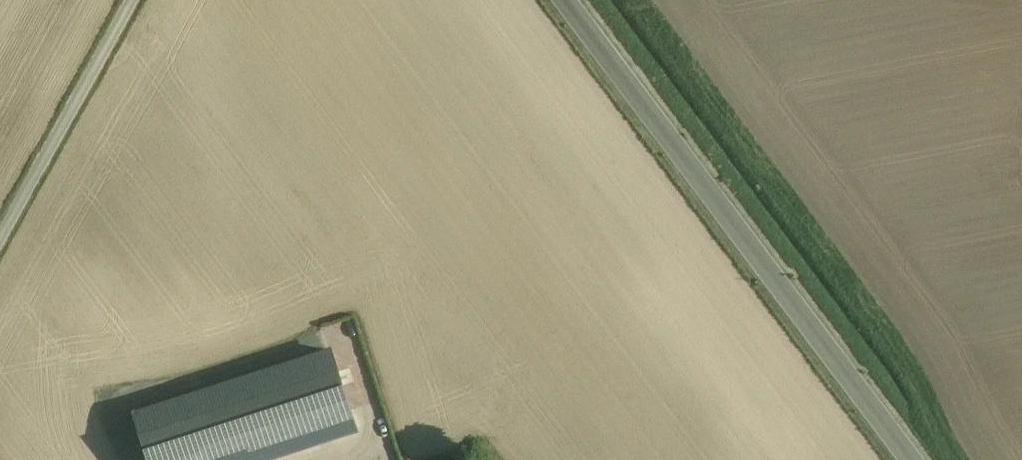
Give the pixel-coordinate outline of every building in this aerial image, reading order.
[(328,351),(137,413),(152,459),(260,459),(354,430),(328,351)]
